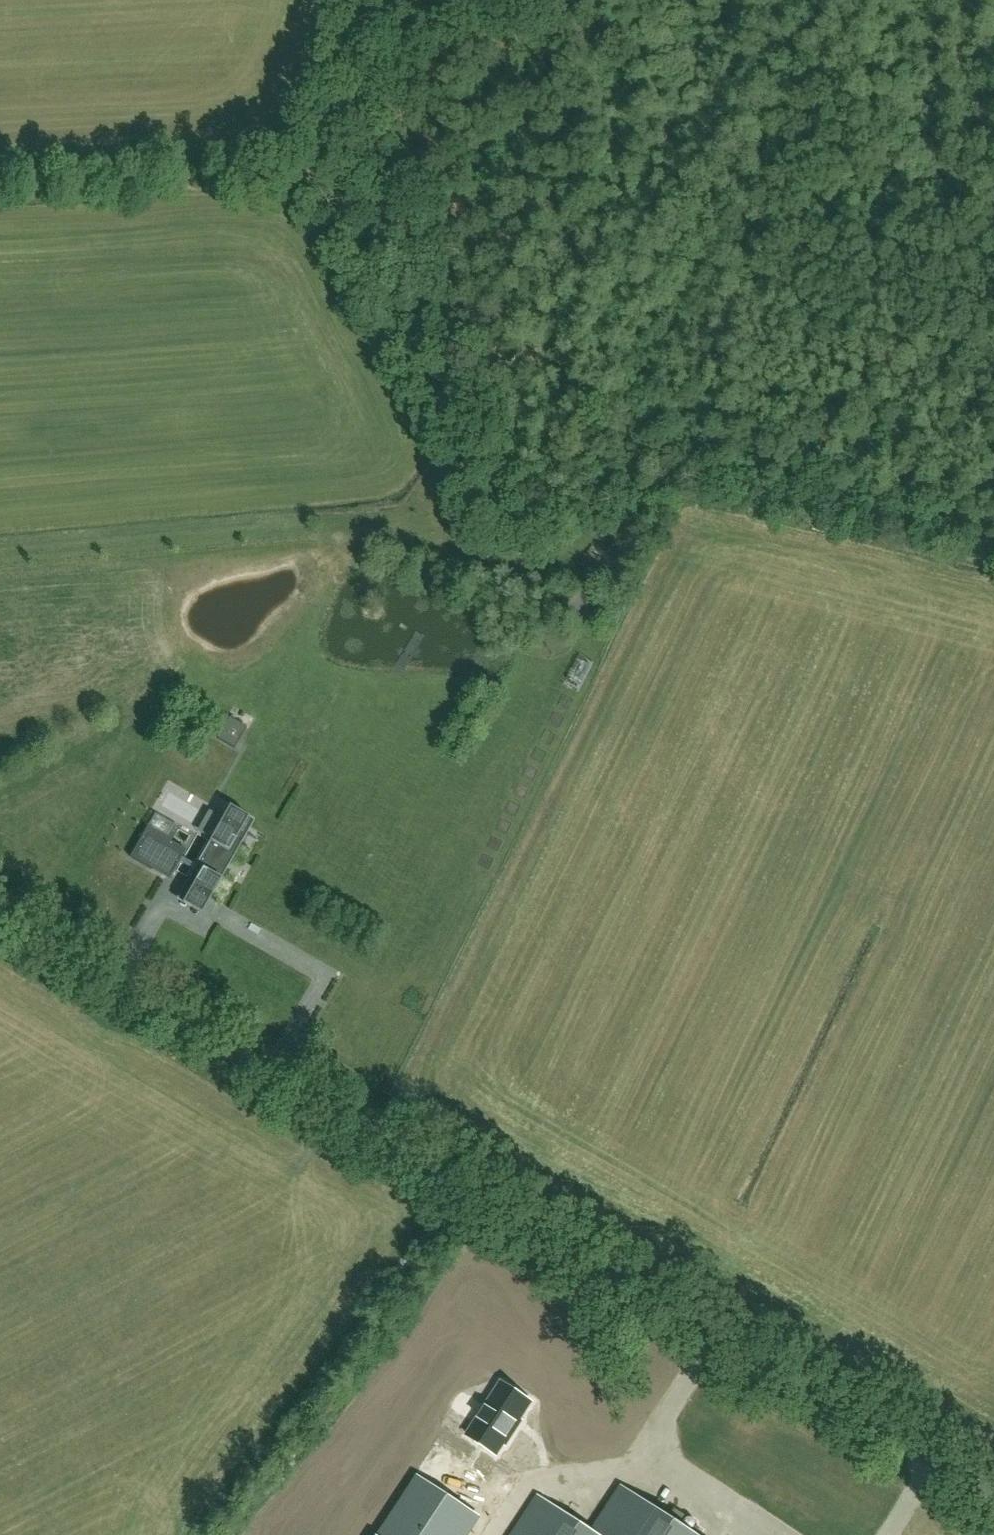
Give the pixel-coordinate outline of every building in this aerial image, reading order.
[(617,558),(591,548),(585,563),(611,574),(617,558)] [(246,727),(229,718),(218,739),(235,748),(246,727)] [(255,821),(229,806),(196,866),(182,858),(186,850),(147,828),(130,858),(169,880),(179,862),(193,870),(176,900),(201,915),(255,821)] [(516,1430),(514,1428),(531,1403),(503,1384),(468,1436),(497,1455),(504,1444),(506,1445),(516,1430)] [(479,1517),(419,1478),(381,1534),(467,1534),(479,1517)] [(541,1499),(516,1534),(595,1534),(541,1499)]
